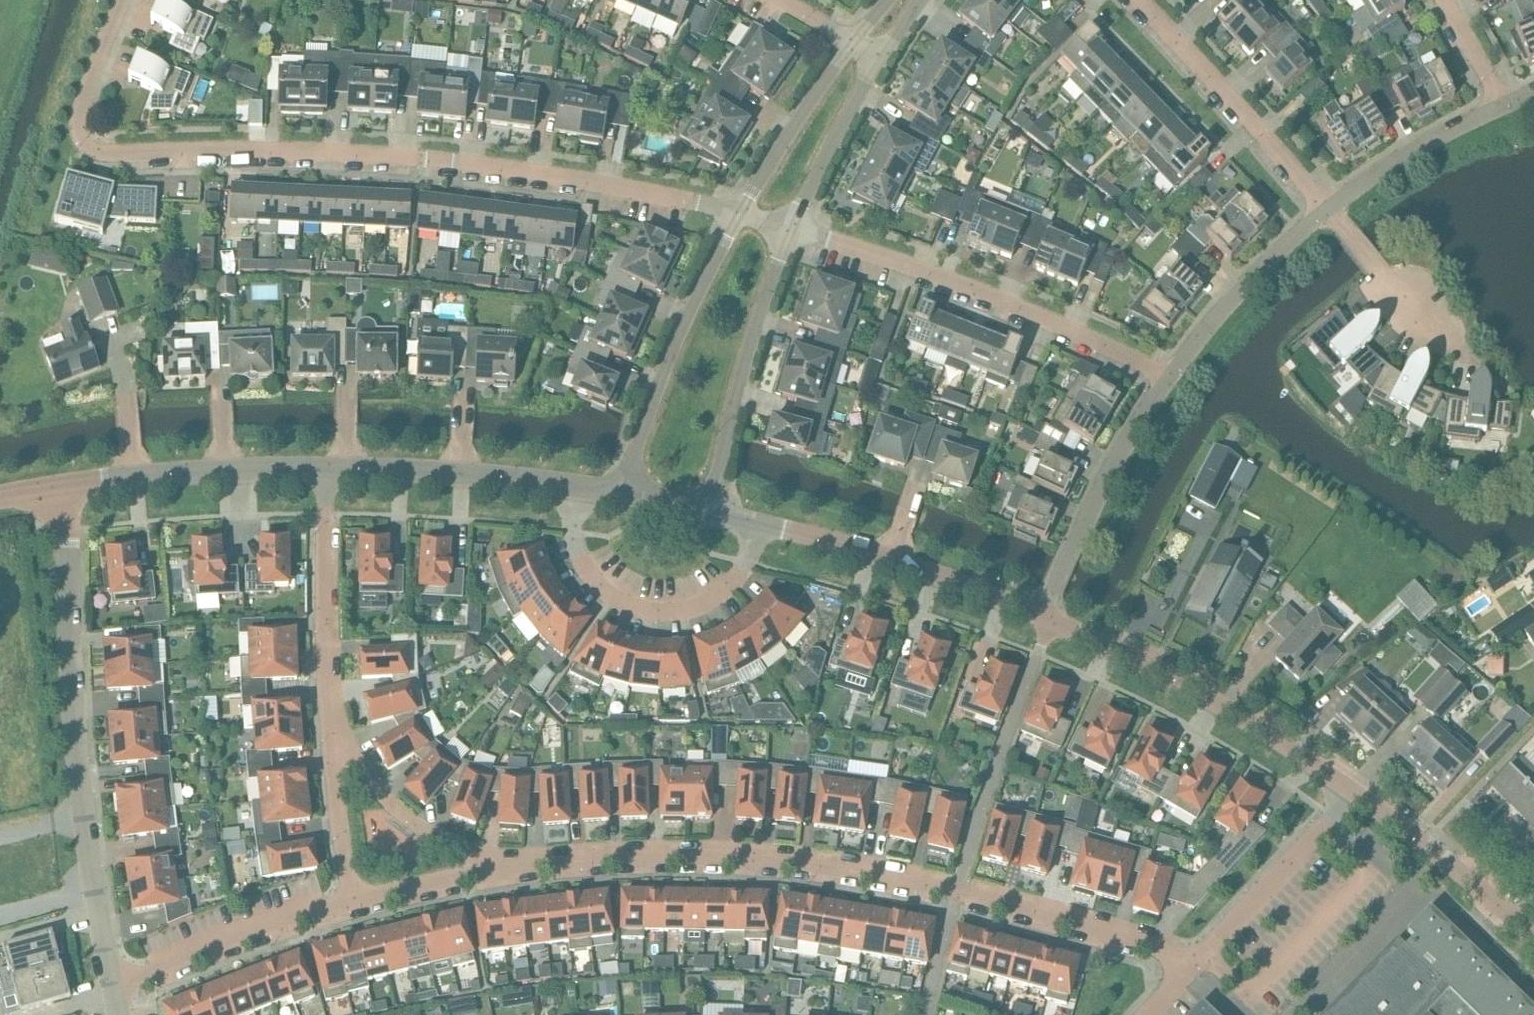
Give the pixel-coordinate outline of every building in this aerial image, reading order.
[(338,13),(339,0),(326,0),(325,12),(338,13)] [(568,3),(561,0),(556,0),(551,11),(562,17),(568,3)] [(617,0),(637,9),(641,0),(617,0)] [(657,18),(664,0),(641,0),(637,9),(657,18)] [(652,30),(673,39),(678,27),(679,28),(691,0),(665,0),(657,18),(658,18),(652,30)] [(977,0),(969,0),(957,15),(961,18),(960,19),(961,20),(962,19),(980,33),(971,45),(992,60),(1007,40),(998,32),(1006,22),(977,0)] [(1006,22),(1019,4),(1014,0),(977,0),(1006,22)] [(1234,38),(1262,13),(1253,3),(1257,0),(1231,0),(1235,5),(1218,20),(1234,38)] [(1316,13),(1325,7),(1319,0),(1311,0),(1308,2),(1316,13)] [(1381,38),(1402,24),(1395,14),(1405,9),(1399,0),(1376,0),(1364,8),(1375,26),(1367,31),(1374,42),(1381,38)] [(354,2),(343,1),(343,13),(354,14),(354,2)] [(161,3),(160,3),(154,19),(151,25),(178,36),(173,46),(191,54),(198,38),(204,41),(213,21),(194,12),(192,16),(161,3)] [(427,16),(428,4),(417,3),(416,15),(427,16)] [(526,12),(539,18),(542,9),(529,4),(526,12)] [(706,12),(695,7),(685,30),(696,35),(706,12)] [(1316,13),(1324,23),(1333,17),(1325,7),(1316,13)] [(501,12),(498,11),(489,10),(488,23),(500,24),(501,12)] [(550,12),(546,21),(558,26),(562,18),(550,12)] [(1267,40),(1275,49),(1294,32),(1278,14),(1270,22),(1262,13),(1234,38),(1250,56),(1267,40)] [(1056,17),(1047,25),(1038,34),(1046,43),(1064,25),(1056,17)] [(575,23),(562,18),(558,26),(571,32),(575,23)] [(1533,61),(1533,22),(1515,31),(1516,33),(1510,36),(1509,35),(1508,36),(1519,55),(1520,54),(1520,53),(1524,51),(1529,63),(1533,61)] [(525,24),(523,35),(538,37),(539,26),(525,24)] [(747,57),(782,80),(796,61),(792,58),(795,53),(794,52),(793,53),(784,49),(782,51),(771,44),(776,36),(754,24),(735,52),(747,57)] [(1387,48),(1396,42),(1408,35),(1402,24),(1381,38),(1387,48)] [(1054,51),(1072,34),(1064,25),(1046,43),(1054,51)] [(589,29),(585,38),(598,43),(602,35),(589,29)] [(1077,71),(1101,48),(1086,32),(1061,56),(1077,71)] [(1282,92),(1311,67),(1302,57),(1310,50),(1294,32),(1275,49),(1283,58),(1266,74),(1282,92)] [(614,41),(602,35),(598,43),(610,49),(614,41)] [(628,48),(624,56),(637,62),(641,54),(646,43),(645,43),(634,37),(629,48),(628,48)] [(992,60),(971,45),(962,58),(942,45),(943,44),(942,43),(941,45),(937,42),(925,62),(960,85),(973,66),(983,73),(992,60)] [(1336,50),(1344,61),(1352,55),(1345,44),(1336,50)] [(411,46),(411,59),(445,61),(446,48),(411,46)] [(1083,96),(1116,63),(1101,48),(1077,71),(1068,80),(1083,96)] [(340,56),(338,87),(351,87),(349,110),(347,109),(347,111),(372,112),(375,58),(354,57),(354,53),(340,52),(340,56)] [(714,84),(714,83),(735,97),(744,84),(764,97),(763,98),(764,99),(765,98),(769,100),(782,80),(747,57),(735,52),(719,76),(709,69),(702,79),(714,84)] [(653,60),(641,54),(637,62),(649,68),(653,60)] [(327,110),(327,108),(325,108),(326,86),(338,87),(340,56),(303,55),(303,60),(303,72),(302,109),(327,110)] [(372,112),(396,114),(396,113),(394,112),(396,90),(408,91),(411,60),(375,58),(372,112)] [(278,108),(302,109),(303,72),(303,60),(268,59),(268,84),(280,85),(279,107),(278,107),(278,108)] [(466,97),(478,98),(482,73),(483,60),(469,59),(468,71),(446,69),(441,118),(465,121),(466,119),(464,119),(466,97)] [(138,60),(137,60),(131,76),(131,77),(129,82),(156,93),(150,109),(170,110),(176,94),(183,97),(191,76),(171,68),(170,72),(138,60)] [(417,116),(441,118),(446,69),(447,64),(411,60),(408,91),(421,92),(418,114),(417,114),(417,116)] [(1415,77),(1432,108),(1454,96),(1448,85),(1451,83),(1452,84),(1453,83),(1442,65),(1441,65),(1441,66),(1439,68),(1438,65),(1425,72),(1419,60),(1418,61),(1418,62),(1410,66),(1415,77)] [(925,62),(916,76),(918,77),(915,82),(913,80),(912,82),(948,105),(958,111),(970,92),(960,85),(925,62)] [(1098,111),(1131,79),(1116,63),(1083,96),(1098,111)] [(1020,64),(1013,73),(1020,79),(1022,80),(1029,71),(1020,64)] [(634,75),(635,80),(641,83),(647,73),(637,69),(634,75)] [(486,123),(510,126),(516,81),(513,78),(482,73),(478,98),(491,100),(488,122),(486,122),(486,123)] [(646,98),(655,83),(647,77),(637,93),(646,98)] [(1430,109),(1432,108),(1415,77),(1393,89),(1389,83),(1376,91),(1389,112),(1400,105),(1408,121),(1419,115),(1421,118),(1431,112),(1430,109)] [(244,92),(256,96),(261,82),(249,78),(244,92)] [(510,126),(534,130),(534,128),(533,128),(536,106),(548,108),(552,83),(517,78),(516,81),(510,126)] [(1307,104),(1326,87),(1318,78),(1299,95),(1307,104)] [(1113,126),(1147,94),(1131,79),(1098,111),(1113,126)] [(916,131),(938,144),(952,122),(941,115),(948,105),(912,82),(899,102),(903,105),(903,106),(904,107),(905,105),(924,118),(916,131)] [(566,85),(552,83),(548,108),(560,110),(556,132),(555,131),(555,133),(579,137),(585,101),(587,89),(566,85)] [(700,106),(692,119),(703,123),(739,146),(752,126),(734,115),(727,111),(735,97),(714,83),(714,84),(700,106)] [(606,118),(617,120),(622,95),(599,91),(597,103),(585,101),(579,137),(581,137),(580,142),(598,145),(599,140),(603,141),(603,140),(602,139),(606,118)] [(1377,119),(1389,112),(1376,91),(1362,99),(1342,113),(1365,148),(1367,146),(1369,149),(1378,143),(1377,140),(1386,134),(1377,119)] [(1129,142),(1162,110),(1147,94),(1113,126),(1113,127),(1128,143),(1129,142)] [(634,97),(622,95),(617,120),(629,122),(634,97)] [(1331,156),(1333,155),(1332,154),(1336,151),(1343,162),(1352,156),(1354,158),(1364,152),(1362,149),(1365,148),(1342,113),(1335,101),(1333,102),(1336,106),(1328,111),(1334,125),(1323,132),(1325,135),(1319,139),(1318,138),(1317,139),(1331,156)] [(249,102),(248,126),(262,126),(263,102),(249,102)] [(1144,157),(1177,125),(1162,110),(1129,142),(1144,157)] [(985,128),(994,134),(1003,117),(994,112),(985,128)] [(1021,129),(1027,121),(1029,118),(1021,112),(1013,123),(1021,129)] [(692,119),(680,137),(690,144),(703,151),(709,155),(706,160),(719,166),(719,167),(720,168),(722,164),(727,166),(739,146),(703,123),(692,119)] [(1021,129),(1038,142),(1044,134),(1027,121),(1021,129)] [(1167,164),(1192,141),(1177,125),(1144,157),(1158,173),(1167,164)] [(882,131),(871,152),(909,172),(915,174),(921,176),(930,157),(938,144),(916,131),(909,145),(902,141),(888,134),(888,132),(887,132),(887,133),(882,131)] [(1038,142),(1048,150),(1054,142),(1044,134),(1038,142)] [(1167,164),(1158,173),(1174,189),(1207,157),(1192,141),(1167,164)] [(971,148),(965,159),(976,165),(982,154),(971,148)] [(871,152),(861,172),(898,192),(904,195),(915,174),(909,172),(871,152)] [(1061,160),(1072,168),(1078,160),(1067,152),(1061,160)] [(1030,156),(1026,166),(1038,171),(1042,161),(1030,156)] [(1088,168),(1078,160),(1072,168),(1082,176),(1088,168)] [(1204,169),(1186,186),(1194,195),(1212,177),(1204,169)] [(898,192),(861,172),(849,193),(854,196),(851,201),(852,202),(852,201),(863,204),(864,201),(887,213),(898,192)] [(125,222),(128,222),(128,221),(156,222),(157,190),(115,188),(67,175),(55,221),(103,234),(106,220),(125,221),(125,222)] [(1102,179),(1095,187),(1106,195),(1112,187),(1102,179)] [(1122,195),(1112,187),(1106,195),(1116,203),(1122,195)] [(232,221),(256,222),(258,188),(248,188),(247,191),(233,191),(232,221)] [(280,189),(258,188),(256,222),(278,223),(280,189)] [(301,190),(280,189),(278,223),(300,225),(301,190)] [(966,241),(989,250),(1007,205),(967,189),(962,201),(957,212),(975,219),(966,241)] [(1258,214),(1261,212),(1262,213),(1262,212),(1248,196),(1247,197),(1248,197),(1244,200),(1233,189),(1223,199),(1216,192),(1207,200),(1224,217),(1249,242),(1267,223),(1258,214)] [(300,225),(321,226),(323,191),(301,190),(300,225)] [(344,193),(323,191),(321,226),(343,227),(344,193)] [(951,196),(940,192),(931,213),(942,217),(951,196)] [(343,227),(364,228),(366,194),(344,193),(343,227)] [(387,195),(366,194),(364,228),(386,229),(387,195)] [(410,196),(387,195),(386,229),(408,230),(410,196)] [(953,221),(962,201),(951,196),(942,217),(953,221)] [(418,231),(440,234),(445,200),(422,197),(418,231)] [(445,200),(440,234),(462,237),(466,203),(445,200)] [(462,237),(483,239),(487,206),(466,203),(462,237)] [(1020,237),(1031,242),(1040,219),(1007,205),(989,250),(1011,259),(1020,237)] [(483,239),(504,242),(509,208),(487,206),(483,239)] [(504,242),(526,245),(530,211),(509,208),(504,242)] [(547,248),(552,214),(530,211),(526,245),(547,248)] [(552,214),(547,248),(572,251),(576,221),(561,219),(562,215),(552,214)] [(1137,215),(1130,222),(1139,231),(1147,224),(1137,215)] [(1187,232),(1179,240),(1198,258),(1206,249),(1204,247),(1211,240),(1230,260),(1249,242),(1224,217),(1215,225),(1207,218),(1202,218),(1188,232),(1187,232)] [(1033,268),(1055,277),(1070,242),(1058,237),(1063,228),(1040,219),(1031,242),(1042,246),(1033,268)] [(1154,235),(1162,227),(1154,219),(1146,227),(1154,235)] [(234,231),(275,232),(275,224),(235,223),(234,231)] [(579,227),(575,252),(587,253),(591,228),(579,227)] [(633,252),(671,271),(681,249),(677,247),(679,243),(678,243),(677,243),(668,239),(666,242),(643,231),(633,252)] [(1182,274),(1198,258),(1179,240),(1171,249),(1182,260),(1159,287),(1186,310),(1203,290),(1182,274)] [(1087,265),(1098,270),(1104,257),(1108,247),(1095,241),(1091,251),(1070,242),(1055,277),(1078,287),(1087,265)] [(238,244),(238,261),(253,261),(253,245),(238,244)] [(1107,251),(1105,257),(1114,261),(1118,251),(1113,249),(1107,251)] [(633,252),(627,264),(616,259),(606,281),(628,292),(634,280),(655,290),(654,291),(656,292),(656,290),(661,292),(671,271),(633,252)] [(1095,277),(1093,280),(1104,285),(1114,262),(1104,257),(1098,270),(1095,277)] [(198,260),(197,271),(213,272),(214,261),(198,260)] [(241,262),(241,271),(254,271),(254,262),(241,262)] [(268,262),(254,262),(254,271),(268,271),(268,262)] [(297,272),(298,263),(284,262),(283,271),(297,272)] [(312,263),(298,263),(297,272),(311,272),(312,263)] [(340,274),(341,265),(327,264),(327,273),(340,274)] [(355,265),(341,265),(340,274),(354,274),(355,265)] [(370,275),(383,276),(384,267),(370,266),(370,275)] [(398,268),(384,267),(383,276),(397,277),(398,268)] [(421,271),(420,280),(434,281),(435,272),(421,271)] [(449,274),(435,272),(434,281),(448,283),(449,274)] [(507,282),(506,290),(520,292),(521,283),(522,275),(510,273),(509,281),(508,281),(507,282)] [(463,284),(477,286),(478,277),(464,275),(463,284)] [(812,278),(805,301),(845,314),(853,291),(828,283),(829,280),(819,277),(819,276),(818,275),(817,279),(812,278)] [(492,279),(478,277),(477,286),(491,288),(492,279)] [(106,280),(79,290),(91,322),(118,312),(106,280)] [(236,287),(236,280),(218,280),(218,298),(225,298),(236,287)] [(362,281),(346,280),(346,295),(357,295),(362,291),(362,281)] [(284,281),(283,296),(291,297),(299,290),(299,282),(284,281)] [(628,292),(606,281),(596,304),(607,309),(602,321),(641,338),(650,316),(646,314),(647,312),(645,312),(645,313),(623,304),(628,292)] [(535,285),(521,283),(520,292),(533,294),(535,285)] [(546,296),(554,299),(560,287),(551,283),(546,296)] [(1159,322),(1169,330),(1186,310),(1159,287),(1153,283),(1128,312),(1128,313),(1157,327),(1157,326),(1156,325),(1159,322)] [(409,289),(408,313),(420,314),(420,299),(429,299),(429,290),(409,289)] [(805,301),(797,324),(802,325),(801,327),(803,327),(803,325),(818,330),(825,333),(821,345),(846,352),(850,340),(857,318),(845,314),(805,301)] [(909,310),(906,319),(914,323),(918,314),(909,310)] [(928,350),(940,318),(919,310),(918,314),(914,323),(907,342),(928,350)] [(1381,360),(1365,346),(1371,342),(1373,339),(1375,336),(1377,333),(1378,329),(1378,325),(1378,321),(1374,320),(1371,320),(1367,321),(1363,322),(1360,323),(1356,326),(1352,330),(1339,311),(1338,312),(1338,313),(1308,340),(1334,370),(1342,363),(1344,365),(1347,362),(1361,379),(1380,362),(1381,360)] [(886,315),(882,327),(893,330),(897,319),(886,315)] [(960,326),(940,318),(928,350),(948,358),(960,326)] [(333,364),(346,364),(347,330),(347,320),(327,320),(327,342),(321,342),(321,338),(318,335),(309,335),(306,338),(306,342),(293,342),(293,376),(333,376),(333,364)] [(458,320),(457,329),(467,329),(467,321),(458,320)] [(57,383),(98,368),(87,338),(84,339),(78,321),(63,327),(69,344),(46,353),(57,383)] [(641,338),(602,321),(597,333),(585,328),(576,351),(599,360),(604,349),(625,357),(625,359),(626,359),(627,358),(631,360),(641,338)] [(359,331),(347,330),(346,364),(358,364),(358,376),(372,377),(382,377),(396,377),(396,341),(375,341),(375,331),(375,329),(375,328),(374,327),(373,325),(372,324),(371,323),(370,323),(369,322),(367,322),(366,322),(364,323),(363,323),(362,324),(361,325),(360,326),(359,328),(359,329),(359,331)] [(190,380),(205,379),(204,353),(219,353),(218,335),(217,325),(185,326),(186,344),(163,345),(164,359),(158,359),(159,375),(165,375),(165,381),(180,381),(181,381),(181,380),(189,380),(189,381),(190,380)] [(968,366),(980,334),(960,326),(948,358),(944,367),(964,375),(968,366)] [(877,339),(889,343),(893,330),(882,327),(877,339)] [(465,369),(468,329),(467,329),(457,329),(447,328),(446,345),(435,344),(435,342),(418,340),(417,358),(419,358),(418,378),(451,380),(452,368),(465,369)] [(468,329),(465,369),(467,369),(467,362),(478,363),(477,382),(494,383),(494,387),(508,388),(508,384),(513,384),(514,362),(517,362),(526,342),(525,341),(523,345),(495,343),(496,331),(468,329)] [(218,335),(219,353),(220,367),(232,366),(232,378),(272,376),(270,344),(246,345),(246,333),(218,335)] [(1000,342),(980,334),(968,366),(988,374),(1000,342)] [(988,374),(985,382),(1006,389),(1009,382),(1018,386),(1027,365),(1017,361),(1021,350),(1000,342),(988,374)] [(783,371),(835,386),(846,352),(821,345),(818,357),(795,350),(796,348),(795,348),(794,350),(790,348),(783,371)] [(612,407),(614,404),(621,384),(617,382),(618,381),(616,380),(616,382),(594,374),(599,360),(576,351),(561,386),(573,391),(581,394),(593,399),(592,403),(605,408),(605,409),(606,409),(608,405),(612,407)] [(1403,376),(1386,364),(1366,401),(1399,419),(1404,409),(1409,412),(1411,408),(1429,418),(1442,395),(1442,394),(1422,386),(1425,380),(1427,377),(1428,373),(1428,369),(1428,365),(1427,362),(1425,358),(1421,359),(1418,360),(1414,362),(1411,364),(1408,367),(1406,371),(1403,376)] [(870,361),(867,369),(878,373),(881,365),(870,361)] [(1017,389),(1029,393),(1038,370),(1027,365),(1018,386),(1017,389)] [(783,371),(776,394),(781,395),(780,397),(781,397),(782,396),(797,400),(804,402),(801,414),(825,421),(835,386),(783,371)] [(1094,380),(1092,383),(1079,375),(1066,398),(1107,422),(1120,400),(1109,393),(1111,389),(1112,389),(1113,388),(1093,379),(1092,380),(1094,380)] [(1468,400),(1448,396),(1443,438),(1480,442),(1481,431),(1486,432),(1487,428),(1508,430),(1511,404),(1519,404),(1519,402),(1504,403),(1490,403),(1490,397),(1490,393),(1490,389),(1489,385),(1487,382),(1485,379),(1482,376),(1479,378),(1476,381),(1473,383),(1471,387),(1470,390),(1469,394),(1468,400)] [(912,379),(909,389),(912,390),(924,394),(928,385),(921,382),(916,381),(912,379)] [(944,390),(940,400),(953,404),(956,395),(944,390)] [(956,395),(953,404),(965,408),(969,399),(956,395)] [(1066,398),(1049,426),(1067,436),(1070,431),(1093,445),(1107,422),(1066,398)] [(935,404),(931,414),(939,416),(941,410),(942,406),(935,404)] [(939,416),(938,419),(957,426),(961,413),(942,406),(941,410),(939,416)] [(766,432),(763,443),(768,444),(766,448),(768,448),(782,451),(782,448),(800,452),(804,453),(815,456),(822,433),(825,421),(801,414),(798,426),(791,424),(775,420),(775,419),(774,418),(774,420),(769,419),(766,432)] [(993,414),(990,423),(1002,428),(1006,418),(993,414)] [(868,456),(898,466),(904,468),(908,455),(922,460),(933,423),(907,415),(902,428),(880,421),(868,456)] [(1062,447),(1067,436),(1049,426),(1045,424),(1039,435),(1062,447)] [(939,460),(933,477),(967,488),(977,458),(957,452),(962,436),(936,427),(927,456),(939,460)] [(1039,435),(1034,446),(1056,457),(1062,447),(1039,435)] [(1190,497),(1215,510),(1241,460),(1216,447),(1190,497)] [(1078,474),(1044,458),(1032,483),(1040,487),(1066,499),(1078,474)] [(1440,473),(1439,479),(1457,482),(1457,478),(1459,463),(1441,460),(1440,473)] [(1017,476),(1012,487),(1015,488),(1035,498),(1040,487),(1032,483),(1017,476)] [(1015,488),(1007,508),(1018,513),(1014,523),(1012,527),(1013,527),(1017,529),(1015,534),(1014,534),(1014,535),(1036,544),(1036,543),(1035,542),(1037,537),(1041,539),(1047,541),(1048,538),(1057,515),(1032,505),(1035,498),(1015,488)] [(361,540),(360,610),(387,610),(387,594),(403,594),(403,568),(391,568),(391,565),(388,565),(388,540),(381,540),(381,536),(362,536),(362,540),(361,540)] [(462,598),(464,573),(451,572),(451,568),(448,568),(450,544),(443,543),(443,539),(425,538),(424,542),(423,542),(420,596),(462,598)] [(246,568),(247,594),(274,593),(274,585),(289,585),(289,578),(295,577),(295,559),(289,559),(288,539),(261,540),(262,564),(259,564),(259,568),(246,568)] [(239,594),(237,568),(225,569),(225,565),(222,566),(220,541),(194,543),(195,563),(189,563),(190,582),(196,582),(197,597),(239,594)] [(1214,569),(1200,597),(1194,594),(1185,612),(1206,623),(1208,619),(1213,621),(1228,629),(1263,563),(1242,552),(1240,555),(1220,545),(1209,566),(1214,569)] [(155,600),(152,574),(140,575),(140,572),(137,572),(134,548),(108,551),(110,571),(104,571),(106,590),(112,589),(113,604),(155,600)] [(499,591),(549,570),(542,549),(532,551),(512,549),(514,555),(489,561),(499,591)] [(559,589),(549,570),(499,591),(514,619),(522,613),(559,589)] [(1276,580),(1264,573),(1258,583),(1271,589),(1276,580)] [(559,589),(522,613),(540,636),(572,606),(559,589)] [(752,611),(783,643),(802,620),(791,612),(800,601),(781,596),(777,602),(766,594),(752,611)] [(1429,597),(1410,614),(1420,624),(1438,607),(1429,597)] [(563,657),(589,621),(572,606),(540,636),(563,657)] [(1286,607),(1269,626),(1289,644),(1275,659),(1299,680),(1312,665),(1323,675),(1340,656),(1330,646),(1339,636),(1346,628),(1322,607),(1315,614),(1306,625),(1286,607)] [(239,622),(239,623),(244,623),(244,613),(243,608),(236,609),(236,622),(239,622)] [(1523,631),(1533,624),(1533,614),(1530,608),(1515,618),(1490,634),(1499,647),(1523,631)] [(783,643),(752,611),(735,625),(759,661),(783,643)] [(244,613),(244,623),(253,622),(253,613),(244,613)] [(886,628),(861,619),(853,643),(850,642),(849,645),(837,642),(829,666),(869,679),(874,665),(880,667),(886,649),(880,647),(886,628)] [(240,635),(250,635),(250,658),(241,658),(296,656),(295,633),(264,634),(263,622),(253,622),(244,623),(239,623),(240,635)] [(468,635),(481,635),(481,622),(468,622),(468,635)] [(1415,622),(1406,633),(1412,639),(1416,642),(1427,652),(1437,641),(1426,632),(1425,631),(1415,622)] [(735,625),(716,635),(734,676),(759,661),(735,625)] [(1524,632),(1533,647),(1533,625),(1524,632)] [(603,679),(619,637),(599,628),(570,674),(599,688),(603,679)] [(137,642),(105,644),(107,667),(152,665),(151,642),(161,642),(160,629),(136,630),(137,642)] [(716,635),(695,642),(708,695),(738,685),(734,676),(716,635)] [(389,652),(361,653),(362,679),(392,678),(417,677),(418,677),(416,637),(388,638),(389,652)] [(619,637),(603,679),(631,687),(639,644),(619,637)] [(493,638),(486,645),(501,659),(508,652),(493,638)] [(949,649),(924,640),(916,663),(913,662),(912,665),(900,662),(891,686),(931,700),(936,686),(942,688),(948,670),(942,668),(949,649)] [(639,644),(631,687),(660,690),(661,646),(639,644)] [(690,689),(683,645),(661,646),(660,690),(690,689)] [(266,693),(265,681),(297,679),(296,656),(241,658),(242,680),(242,694),(266,693)] [(1016,673),(1015,672),(1017,669),(999,662),(998,666),(991,664),(983,686),(980,685),(979,689),(967,684),(958,709),(997,724),(1016,673)] [(152,665),(107,667),(108,691),(139,689),(140,702),(164,701),(164,687),(153,688),(152,665)] [(529,686),(537,695),(542,694),(554,676),(545,670),(529,686)] [(1390,693),(1390,689),(1384,684),(1380,684),(1364,670),(1351,679),(1336,689),(1348,700),(1336,714),(1356,732),(1391,694),(1390,693)] [(1414,699),(1427,710),(1453,681),(1441,670),(1414,699)] [(801,687),(814,701),(820,682),(813,675),(801,687)] [(393,719),(417,712),(425,710),(417,677),(392,678),(396,691),(365,699),(372,724),(393,719)] [(1071,725),(1059,720),(1060,717),(1057,715),(1067,693),(1061,690),(1062,687),(1045,679),(1043,683),(1042,682),(1021,732),(1060,749),(1071,725)] [(1465,692),(1453,681),(1427,710),(1439,721),(1465,692)] [(505,682),(497,690),(506,698),(514,690),(505,682)] [(267,705),(266,693),(242,694),(245,731),(255,730),(300,726),(298,703),(267,705)] [(530,698),(519,693),(509,713),(520,718),(530,698)] [(1376,751),(1411,712),(1402,703),(1401,700),(1395,695),(1392,694),(1391,694),(1356,732),(1376,751)] [(559,715),(567,707),(556,695),(547,704),(559,715)] [(110,720),(106,720),(108,739),(112,739),(112,741),(167,736),(164,701),(140,702),(141,715),(110,718),(110,720)] [(700,718),(697,703),(687,704),(689,722),(697,722),(700,718)] [(758,705),(749,710),(755,722),(795,723),(788,711),(784,705),(758,705)] [(1111,713),(1105,710),(1095,732),(1092,731),(1090,734),(1079,729),(1068,753),(1106,771),(1129,722),(1128,722),(1130,718),(1113,710),(1111,713)] [(414,755),(435,742),(436,742),(417,712),(393,719),(402,732),(375,749),(388,771),(414,755)] [(610,727),(622,727),(624,717),(610,717),(610,727)] [(636,717),(624,717),(622,727),(636,727),(636,717)] [(883,736),(888,721),(877,717),(870,735),(883,736)] [(1478,749),(1489,761),(1514,735),(1503,723),(1478,749)] [(1402,755),(1422,773),(1449,743),(1429,725),(1402,755)] [(300,726),(255,730),(257,753),(247,754),(248,767),(272,765),(270,753),(302,750),(300,726)] [(686,774),(686,819),(711,819),(711,787),(725,787),(726,765),(729,728),(711,728),(711,764),(702,764),(686,764),(686,774)] [(1147,731),(1126,772),(1139,779),(1136,786),(1159,799),(1172,776),(1161,770),(1162,767),(1160,765),(1171,744),(1165,741),(1167,737),(1150,728),(1148,732),(1147,731)] [(167,736),(112,741),(114,765),(145,762),(147,775),(170,773),(170,772),(169,759),(159,760),(157,737),(167,736)] [(908,742),(895,740),(894,750),(907,752),(908,742)] [(446,781),(460,764),(435,742),(414,755),(426,766),(405,789),(406,790),(403,793),(418,805),(420,802),(425,806),(446,781)] [(1449,743),(1422,773),(1442,792),(1470,762),(1449,743)] [(1513,800),(1533,778),(1533,769),(1521,757),(1491,787),(1503,798),(1507,794),(1513,800)] [(1188,781),(1185,779),(1183,782),(1172,776),(1159,799),(1196,820),(1223,773),(1222,773),(1224,770),(1208,760),(1206,763),(1200,760),(1188,781)] [(487,793),(493,772),(462,762),(460,764),(446,781),(462,787),(451,816),(475,825),(487,793)] [(646,787),(646,763),(644,763),(644,764),(606,765),(606,789),(620,788),(621,820),(647,819),(646,787)] [(686,774),(662,773),(662,763),(646,763),(646,787),(660,786),(661,818),(663,818),(663,822),(682,823),(682,819),(686,819),(686,774)] [(272,765),(248,767),(249,781),(259,779),(262,802),(307,797),(304,773),(273,777),(272,765)] [(606,789),(606,765),(604,765),(604,776),(590,776),(590,766),(565,768),(567,792),(581,790),(583,822),(608,821),(606,789)] [(764,790),(767,766),(765,766),(765,767),(726,765),(725,787),(739,788),(736,820),(762,822),(764,790)] [(804,793),(807,770),(805,770),(767,766),(764,790),(778,791),(775,823),(776,823),(775,827),(794,829),(795,825),(801,825),(804,793)] [(567,792),(565,768),(564,768),(564,779),(550,780),(550,770),(528,771),(528,772),(528,795),(541,794),(543,826),(569,824),(567,792)] [(528,795),(528,772),(494,770),(493,772),(487,793),(502,794),(500,826),(500,830),(519,831),(519,827),(525,828),(528,795)] [(807,770),(804,793),(819,795),(814,827),(839,830),(845,786),(847,776),(807,770)] [(148,788),(117,791),(120,815),(175,808),(170,773),(147,775),(148,788)] [(839,830),(864,834),(868,803),(882,805),(886,781),(870,779),(847,776),(845,786),(839,830)] [(1519,806),(1515,810),(1526,821),(1533,812),(1533,778),(1513,800),(1519,806)] [(890,839),(915,844),(922,813),(927,790),(925,789),(925,790),(886,781),(882,805),(897,808),(890,839)] [(1212,862),(1226,876),(1264,835),(1250,826),(1252,823),(1249,821),(1262,800),(1257,797),(1259,793),(1243,783),(1241,787),(1240,786),(1215,825),(1229,834),(1212,862)] [(953,853),(964,809),(966,799),(927,790),(922,813),(936,816),(928,847),(929,847),(928,851),(947,855),(948,851),(953,853)] [(257,841),(280,837),(278,824),(310,820),(307,797),(262,802),(252,803),(256,840),(257,841)] [(1029,839),(1035,817),(997,806),(983,860),(1008,866),(1016,836),(1029,839)] [(175,808),(120,815),(123,838),(154,834),(156,847),(179,844),(178,831),(168,832),(165,809),(175,808)] [(1288,826),(1296,818),(1286,808),(1278,816),(1288,826)] [(1533,829),(1533,812),(1526,821),(1533,829)] [(1068,850),(1074,827),(1035,817),(1029,839),(1021,870),(1046,877),(1054,846),(1068,850)] [(1075,889),(1074,893),(1092,898),(1093,894),(1096,895),(1112,842),(1089,835),(1093,821),(1077,817),(1074,827),(1068,850),(1067,854),(1081,858),(1072,888),(1075,889)] [(280,837),(257,841),(262,878),(317,870),(313,845),(282,850),(280,837)] [(1143,875),(1150,853),(1112,842),(1096,895),(1120,902),(1129,871),(1143,875)] [(158,860),(127,865),(130,888),(175,881),(171,858),(181,857),(179,844),(156,847),(158,860)] [(1143,877),(1133,912),(1158,919),(1163,902),(1194,911),(1226,876),(1212,862),(1193,882),(1146,869),(1150,855),(1143,877)] [(175,881),(130,888),(134,911),(165,906),(168,925),(169,925),(191,916),(189,902),(179,903),(175,881)] [(643,894),(623,894),(622,939),(642,939),(643,894)] [(664,895),(643,894),(642,939),(644,939),(644,931),(663,931),(664,895)] [(585,898),(590,939),(612,936),(607,895),(585,898)] [(664,895),(663,931),(684,932),(685,895),(664,895)] [(685,895),(684,932),(705,932),(705,895),(685,895)] [(725,933),(726,896),(705,895),(705,932),(725,933)] [(747,896),(726,896),(725,933),(744,933),(744,941),(746,941),(747,896)] [(766,941),(767,897),(747,896),(746,941),(766,941)] [(569,942),(570,952),(591,949),(590,939),(585,898),(564,900),(569,942)] [(796,953),(798,943),(805,902),(783,898),(774,949),(796,953)] [(547,945),(569,942),(564,900),(542,903),(547,945)] [(826,905),(805,902),(798,943),(819,947),(826,905)] [(521,906),(526,947),(547,945),(542,903),(521,906)] [(838,960),(847,909),(826,905),(819,947),(817,957),(838,960)] [(499,908),(504,950),(526,947),(521,906),(499,908)] [(499,908),(477,911),(482,953),(504,950),(499,908)] [(869,913),(847,909),(838,960),(839,960),(840,950),(862,954),(869,913)] [(1429,909),(1406,933),(1413,940),(1404,949),(1396,942),(1325,1014),(1533,1014),(1533,1011),(1429,909)] [(869,913),(862,954),(883,958),(890,916),(869,913)] [(453,968),(474,962),(462,914),(441,919),(450,960),(452,968),(453,968)] [(911,920),(890,916),(883,958),(904,961),(911,920)] [(450,960),(441,919),(420,925),(430,965),(450,960)] [(933,924),(911,920),(904,961),(926,965),(933,924)] [(399,930),(409,970),(430,965),(420,925),(399,930)] [(409,970),(399,930),(377,935),(388,976),(409,970)] [(978,935),(958,930),(947,973),(966,978),(978,935)] [(60,967),(60,966),(58,960),(59,959),(58,955),(52,934),(48,935),(19,943),(3,948),(9,969),(0,971),(0,984),(60,967)] [(356,940),(368,988),(369,988),(367,981),(388,976),(377,935),(356,940)] [(998,940),(978,935),(966,978),(968,979),(970,971),(988,976),(998,940)] [(335,945),(348,996),(348,994),(368,988),(356,940),(335,945)] [(998,940),(988,976),(1008,981),(1018,946),(998,940)] [(348,996),(335,945),(314,951),(326,1001),(348,996)] [(1038,951),(1018,946),(1008,981),(1028,987),(1038,951)] [(1045,999),(1046,1000),(1058,957),(1038,951),(1028,987),(1047,992),(1045,999)] [(291,998),(294,1005),(315,997),(299,956),(278,964),(291,998)] [(653,958),(654,971),(664,971),(663,957),(653,958)] [(673,957),(663,957),(664,971),(674,970),(673,957)] [(694,957),(694,970),(705,970),(705,957),(694,957)] [(714,957),(705,957),(705,970),(714,970),(714,957)] [(746,958),(735,958),(734,971),(745,971),(746,958)] [(754,972),(755,959),(746,958),(745,971),(754,972)] [(1078,964),(1058,958),(1046,1002),(1066,1007),(1078,964)] [(616,977),(619,977),(618,963),(600,965),(602,979),(616,977)] [(794,968),(772,963),(771,969),(775,973),(792,975),(794,968)] [(260,971),(274,1005),(291,998),(278,964),(260,971)] [(629,978),(629,965),(619,965),(619,977),(619,978),(629,978)] [(1,1000),(5,999),(4,996),(15,993),(21,1013),(71,999),(65,980),(61,966),(60,966),(60,967),(0,984),(0,1001),(1,1000)] [(538,968),(540,980),(551,979),(550,966),(538,968)] [(551,968),(553,978),(562,977),(560,966),(551,968)] [(595,973),(594,966),(583,967),(584,974),(595,973)] [(839,968),(836,984),(846,985),(848,969),(839,968)] [(515,971),(516,983),(530,981),(529,969),(515,971)] [(274,1005),(260,971),(241,978),(254,1012),(274,1005)] [(890,986),(892,976),(882,974),(880,984),(890,986)] [(496,987),(509,985),(507,977),(495,979),(496,987)] [(701,990),(700,977),(687,978),(688,990),(701,990)] [(233,1014),(247,1014),(254,1012),(241,978),(222,985),(233,1014)] [(903,979),(901,989),(910,991),(912,980),(903,979)] [(470,983),(472,991),(481,989),(479,981),(473,982),(470,983)] [(211,1014),(233,1014),(222,985),(202,993),(211,1014)] [(446,996),(458,994),(457,985),(445,987),(446,996)] [(960,1002),(964,990),(954,987),(951,1000),(960,1002)] [(520,989),(521,1002),(532,1000),(530,988),(520,989)] [(417,1003),(433,999),(432,992),(416,996),(417,1003)] [(980,1008),(983,995),(974,992),(970,1005),(980,1008)] [(190,1014),(211,1014),(202,993),(185,1000),(190,1014)] [(407,1006),(417,1004),(414,995),(404,998),(407,1006)] [(993,997),(983,995),(980,1008),(990,1010),(993,997)] [(185,1000),(164,1008),(167,1014),(190,1014),(185,1000)] [(461,1012),(458,1000),(446,1002),(449,1014),(461,1012)] [(386,1001),(373,1005),(376,1014),(389,1011),(386,1001)] [(1013,1003),(1010,1014),(1021,1014),(1023,1006),(1013,1003)] [(1202,1004),(1191,1014),(1213,1014),(1202,1004)] [(1021,1014),(1031,1014),(1033,1008),(1023,1006),(1021,1014)]
